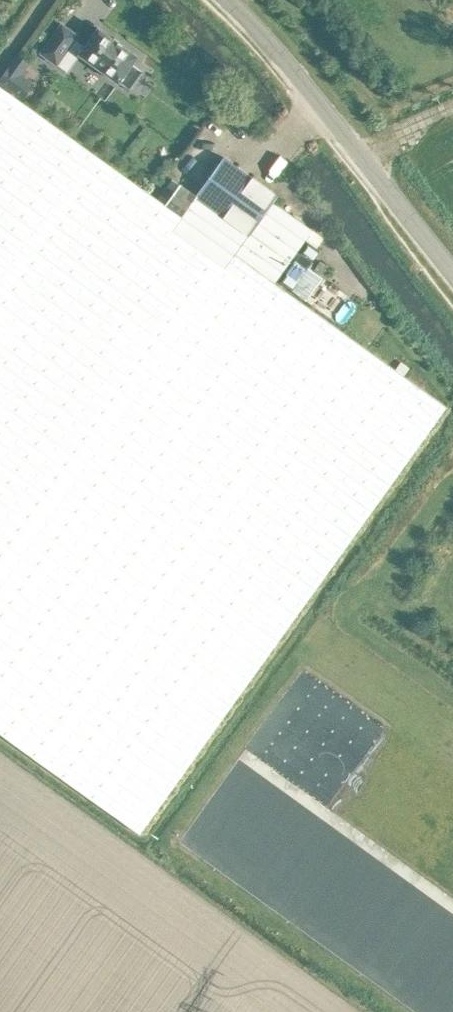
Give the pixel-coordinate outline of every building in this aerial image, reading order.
[(117,41),(98,27),(85,46),(76,39),(78,35),(61,23),(40,52),(57,64),(66,51),(77,59),(80,54),(130,90),(143,72),(132,64),(138,55),(122,45),(123,44),(117,40),(117,41)] [(9,66),(0,78),(0,82),(23,98),(33,84),(21,75),(9,66)] [(435,422),(446,406),(274,282),(312,229),(273,201),(277,195),(224,157),(197,196),(180,184),(166,204),(0,85),(0,732),(139,832),(435,422)] [(292,289),(320,250),(308,242),(280,281),(292,289)] [(323,275),(328,266),(320,261),(314,269),(323,275)] [(375,720),(338,766),(348,774),(385,728),(375,720)]
